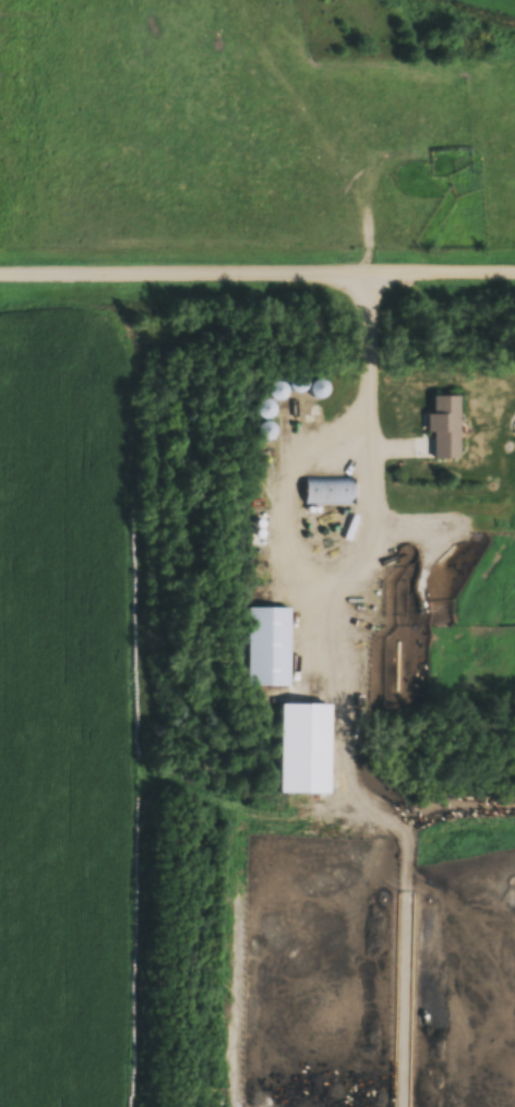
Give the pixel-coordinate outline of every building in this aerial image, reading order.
[(293,391),(280,380),(269,394),(282,404),(293,391)] [(462,399),(434,399),(434,416),(429,416),(429,435),(435,435),(435,461),(462,461),(462,399)] [(261,401),(259,418),(276,421),(278,404),(261,401)] [(260,424),(260,465),(277,465),(277,424),(260,424)] [(304,505),(355,506),(355,480),(304,479),(304,505)] [(292,610),(249,609),(248,687),(292,687),(292,610)] [(333,706),(279,705),(279,794),(332,795),(333,706)]
